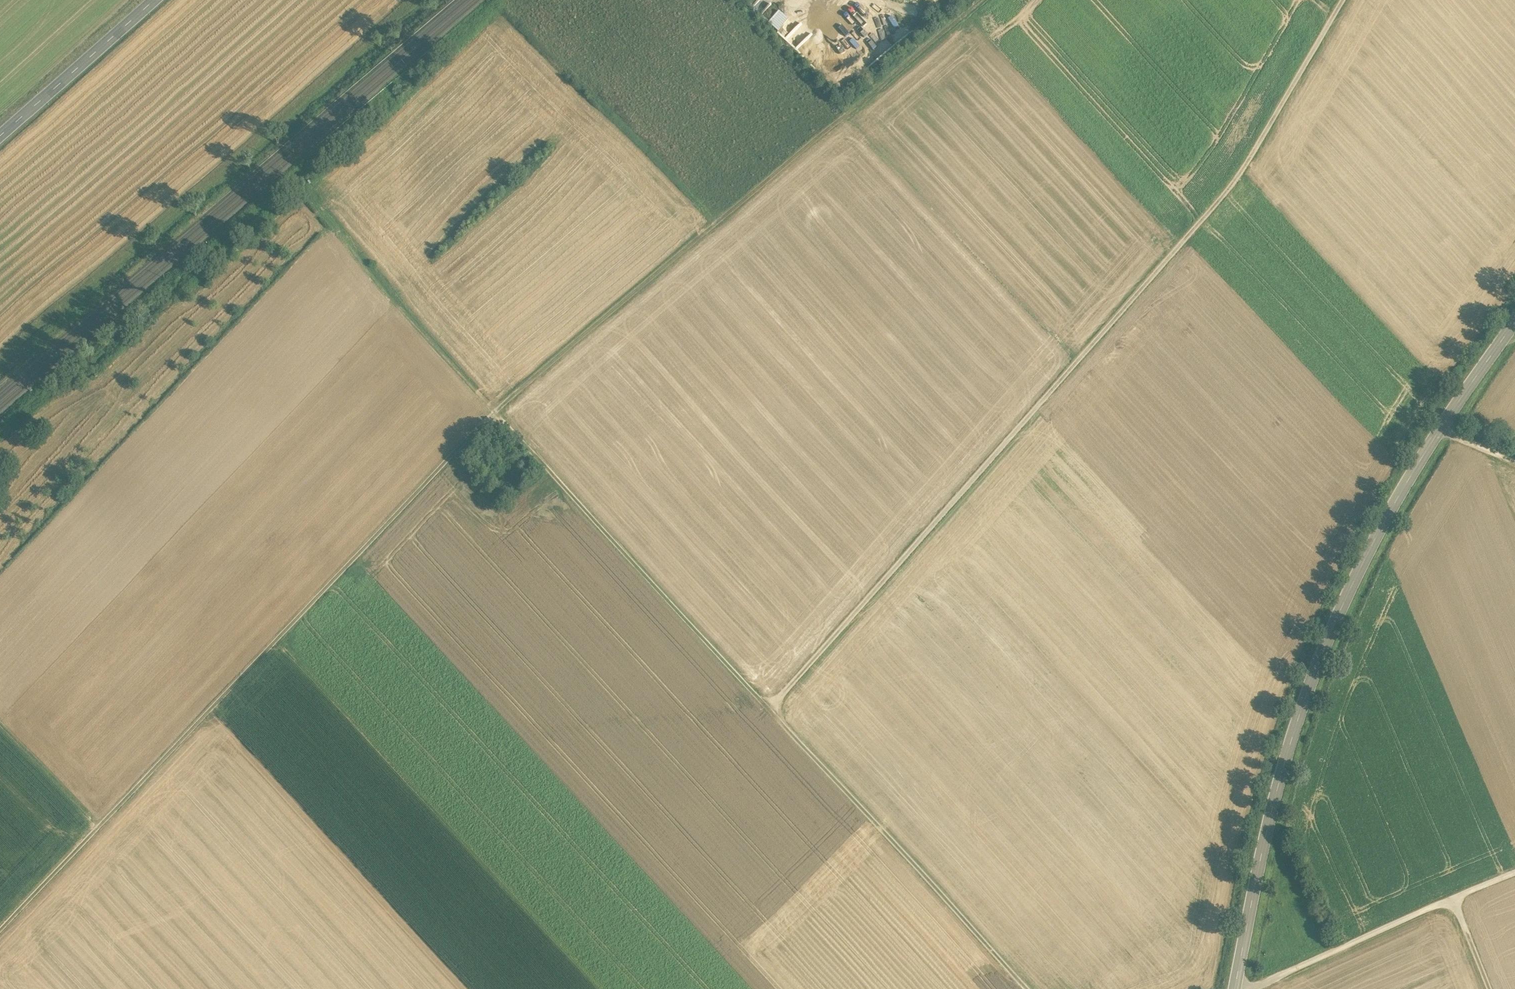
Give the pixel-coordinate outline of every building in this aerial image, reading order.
[(755,2),(753,6),(762,13),(772,2),(769,0),(752,0),(755,2)] [(770,21),(780,30),(791,18),(781,9),(770,21)]
